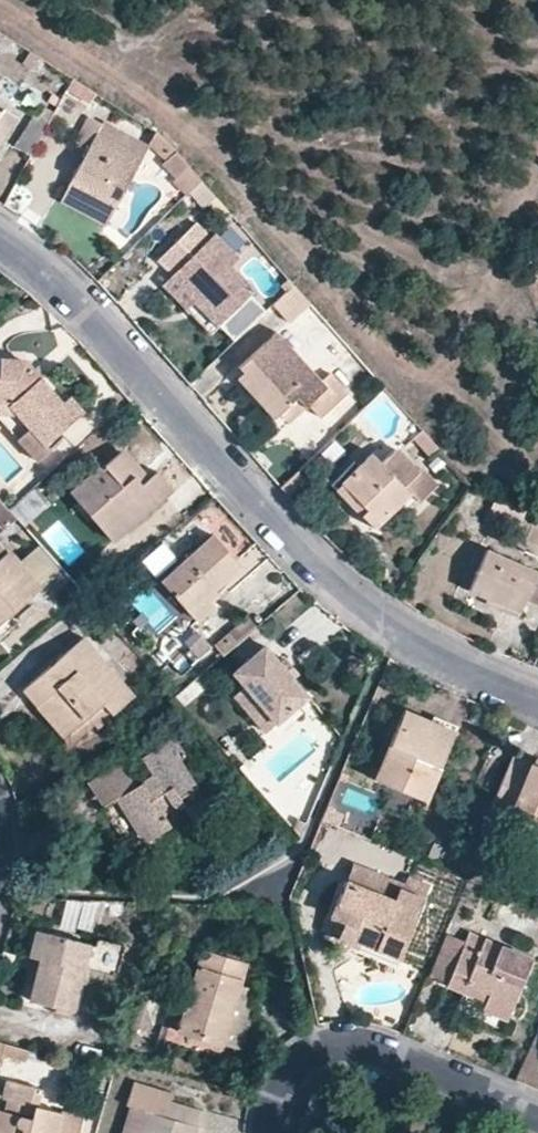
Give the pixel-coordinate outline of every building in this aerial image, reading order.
[(35,66),(43,53),(31,46),(23,58),(35,66)] [(97,88),(75,73),(69,84),(90,98),(97,88)] [(15,114),(2,106),(0,108),(0,137),(15,114)] [(29,159),(47,125),(29,115),(9,149),(29,159)] [(102,124),(89,117),(74,143),(88,150),(61,200),(106,225),(142,157),(97,133),(102,124)] [(162,134),(157,129),(143,147),(159,165),(175,148),(162,134)] [(175,148),(159,165),(185,196),(202,180),(175,148)] [(193,305),(233,347),(265,316),(228,277),(243,263),(218,235),(214,238),(200,223),(157,262),(172,278),(170,280),(193,305)] [(184,313),(193,305),(170,280),(161,288),(184,313)] [(320,316),(294,290),(275,308),(301,335),(320,316)] [(329,326),(320,316),(301,335),(311,345),(329,326)] [(299,405),(308,414),(311,412),(321,423),(350,398),(331,377),(321,385),(277,337),(239,371),(246,379),(240,385),(276,425),(283,419),(299,405)] [(39,449),(81,412),(68,397),(62,402),(24,360),(0,359),(0,411),(4,411),(39,449)] [(292,429),(308,414),(299,405),(283,419),(292,429)] [(39,449),(4,411),(0,411),(0,432),(31,466),(44,455),(39,449)] [(438,449),(422,431),(412,440),(431,459),(438,449)] [(381,463),(372,453),(335,488),(373,529),(410,494),(419,503),(436,487),(419,469),(416,472),(395,449),(381,463)] [(129,477),(135,472),(117,453),(70,496),(108,542),(172,487),(155,469),(142,481),(137,485),(129,477)] [(142,481),(135,472),(129,477),(137,485),(142,481)] [(6,530),(17,520),(0,501),(0,523),(6,530)] [(165,583),(190,611),(206,596),(240,565),(214,538),(165,583)] [(15,615),(42,591),(40,590),(62,571),(40,546),(18,565),(7,552),(0,559),(0,628),(15,615)] [(525,603),(537,577),(488,555),(470,593),(501,607),(498,613),(517,622),(525,603)] [(537,577),(525,603),(537,609),(537,577)] [(206,596),(190,611),(200,621),(215,605),(206,596)] [(156,633),(149,624),(143,630),(150,638),(156,633)] [(47,699),(75,730),(100,709),(110,719),(134,699),(84,640),(25,692),(37,706),(47,699)] [(244,686),(276,724),(307,698),(291,679),(279,666),(263,648),(233,674),(244,686)] [(279,666),(291,679),(297,673),(286,659),(279,666)] [(264,734),(276,724),(244,686),(233,696),(264,734)] [(64,738),(75,730),(47,699),(37,706),(64,738)] [(410,713),(406,721),(434,732),(437,725),(410,713)] [(437,725),(459,736),(461,731),(439,720),(437,725)] [(429,803),(459,736),(437,725),(434,732),(406,721),(379,779),(429,803)] [(137,790),(126,798),(153,841),(172,827),(163,811),(170,805),(177,808),(183,806),(195,823),(215,810),(181,760),(187,755),(175,740),(144,761),(155,778),(137,790)] [(535,777),(511,766),(488,820),(523,835),(526,828),(537,833),(537,778),(535,777)] [(119,802),(126,798),(137,790),(122,768),(87,789),(104,814),(119,802)] [(153,841),(126,798),(119,802),(146,846),(153,841)] [(299,839),(312,808),(301,804),(290,829),(299,839)] [(393,901),(399,891),(400,887),(353,869),(347,884),(393,901)] [(361,939),(403,955),(425,902),(399,891),(393,901),(347,884),(333,919),(347,925),(363,933),(361,939)] [(63,902),(61,934),(101,936),(103,904),(63,902)] [(398,966),(403,955),(361,939),(363,933),(347,925),(339,941),(398,966)] [(43,961),(39,975),(33,999),(72,1011),(92,943),(39,929),(32,958),(43,961)] [(486,951),(490,944),(473,937),(469,944),(486,951)] [(492,995),(489,1005),(487,1011),(511,1020),(534,963),(490,944),(486,951),(469,944),(450,986),(466,994),(470,985),(492,995)] [(223,1044),(239,986),(245,964),(203,952),(180,1030),(223,1044)] [(28,971),(39,975),(43,961),(32,958),(28,971)] [(466,994),(489,1005),(492,995),(470,985),(466,994)] [(251,990),(239,986),(223,1044),(235,1048),(251,990)] [(33,1053),(0,1044),(0,1074),(26,1081),(33,1053)] [(202,1110),(170,1100),(173,1092),(135,1081),(126,1107),(130,1108),(122,1132),(195,1132),(202,1110)] [(86,1123),(39,1109),(42,1091),(10,1083),(0,1118),(0,1132),(83,1132),(86,1123)] [(330,1120),(338,1101),(316,1092),(309,1112),(330,1120)] [(326,1124),(306,1115),(299,1132),(323,1132),(326,1124)]
